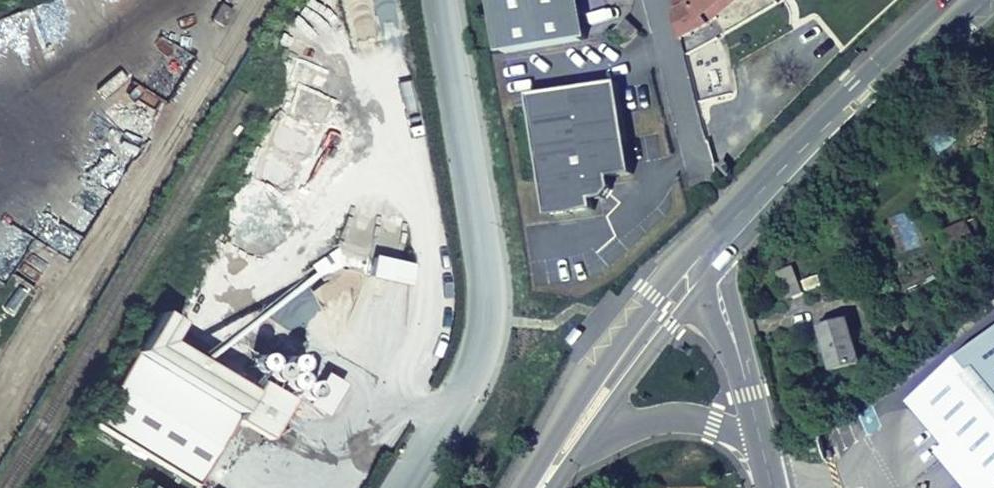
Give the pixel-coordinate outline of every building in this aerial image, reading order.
[(522,60),(604,51),(598,0),(511,0),(522,60)] [(674,0),(680,39),(707,24),(729,5),(724,0),(725,0),(674,0)] [(781,20),(792,16),(786,2),(775,7),(781,20)] [(215,19),(226,25),(234,12),(223,5),(215,19)] [(618,182),(605,92),(516,105),(534,226),(580,219),(578,209),(591,207),(597,198),(595,186),(618,182)] [(942,235),(952,255),(975,244),(966,223),(942,235)] [(94,424),(198,486),(236,422),(267,440),(290,402),(258,383),(251,393),(162,340),(174,321),(160,313),(94,424)] [(861,364),(849,322),(821,330),(832,372),(861,364)] [(915,402),(985,487),(993,487),(993,336),(915,402)] [(326,375),(309,404),(325,414),(342,386),(326,375)]
